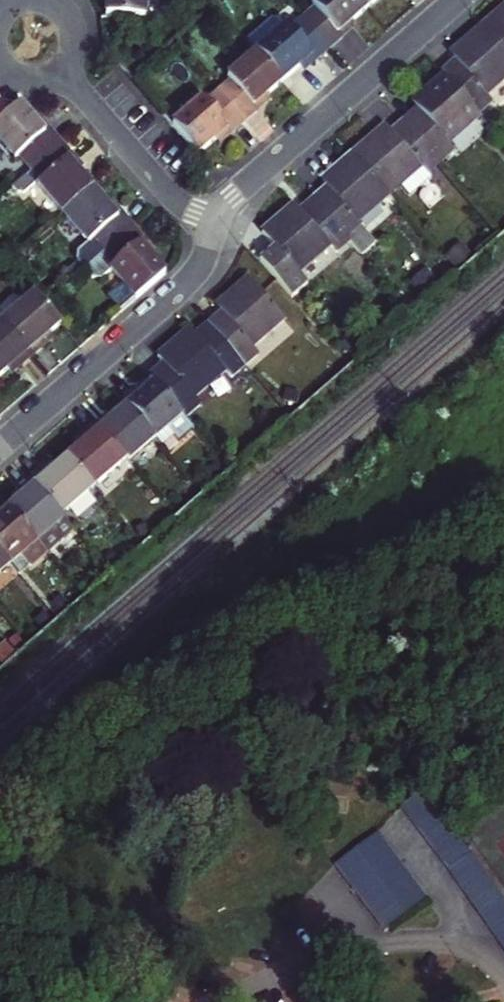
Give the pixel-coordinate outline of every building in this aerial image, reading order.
[(109,17),(148,19),(149,0),(110,0),(109,17)] [(369,0),(318,0),(317,0),(322,5),(308,18),(335,48),(349,35),(344,30),(356,19),(373,4),(369,0)] [(484,26),(503,49),(503,8),(484,26)] [(335,48),(308,18),(294,30),(289,25),(285,29),(275,19),(250,41),(259,52),(286,81),(304,65),(314,55),(320,62),(335,48)] [(344,30),(349,35),(354,31),(361,25),(356,19),(344,30)] [(484,26),(461,47),(456,52),(463,59),(445,75),(483,117),(496,104),(489,96),(503,83),(503,49),(484,26)] [(249,123),(263,112),(258,106),(269,96),(286,81),(259,52),(230,78),(234,82),(221,93),(249,123)] [(314,55),(304,65),(309,71),(314,66),(320,62),(314,55)] [(483,117),(445,75),(422,96),(418,100),(425,108),(407,125),(444,166),(457,154),(450,147),(483,117)] [(249,123),(221,93),(209,104),(205,100),(175,126),(202,155),(220,140),(231,129),(236,135),(249,123)] [(258,106),(263,112),(268,107),(274,102),(269,96),(258,106)] [(11,116),(0,104),(0,126),(11,116)] [(34,172),(65,145),(51,128),(45,133),(36,122),(22,106),(11,116),(0,126),(0,142),(15,159),(20,155),(34,172)] [(45,133),(51,128),(45,121),(42,117),(36,122),(45,133)] [(444,166),(407,125),(389,141),(382,133),(373,142),(355,157),(392,199),(423,170),(430,177),(444,166)] [(231,140),(236,135),(231,129),(220,140),(225,145),(231,140)] [(37,186),(65,219),(95,193),(80,175),(72,165),(78,160),(65,145),(34,172),(15,189),(19,193),(25,193),(41,180),(42,182),(37,186)] [(392,199),(355,157),(331,179),(326,184),(334,192),(316,208),(353,249),(367,237),(359,228),(392,199)] [(81,164),(78,160),(72,165),(80,175),(86,170),(81,164)] [(95,245),(106,258),(137,230),(126,217),(119,222),(109,210),(95,193),(65,219),(90,249),(95,245)] [(119,222),(126,217),(120,209),(116,204),(109,210),(119,222)] [(353,249),(316,208),(298,224),(291,217),(285,222),(264,240),(272,249),(257,263),(286,295),(333,252),(341,261),(353,249)] [(167,279),(152,261),(143,249),(149,244),(137,230),(106,258),(86,276),(95,287),(103,287),(114,277),(125,290),(112,301),(112,307),(122,319),(167,279)] [(153,249),(149,244),(143,249),(152,261),(158,255),(153,249)] [(214,331),(249,371),(261,360),(254,352),(286,323),(250,282),(228,302),(223,306),(231,316),(214,331)] [(65,326),(39,298),(10,324),(39,358),(56,344),(52,338),(58,332),(65,326)] [(10,324),(0,333),(0,381),(1,383),(13,373),(18,368),(23,373),(39,358),(10,324)] [(249,371),(214,331),(195,348),(186,339),(180,344),(157,364),(175,385),(166,393),(185,414),(228,376),(235,384),(249,371)] [(52,338),(56,344),(59,341),(63,338),(58,332),(52,338)] [(20,375),(23,373),(18,368),(13,373),(17,378),(20,375)] [(136,408),(165,441),(189,419),(185,414),(166,393),(160,386),(146,399),(141,394),(138,396),(131,403),(136,408)] [(111,420),(104,427),(134,461),(138,465),(165,441),(136,408),(119,423),(115,417),(111,420)] [(77,459),(103,488),(134,461),(104,427),(86,442),(90,448),(86,453),(77,459)] [(90,448),(86,442),(84,444),(81,447),(86,453),(90,448)] [(77,459),(65,471),(60,475),(55,469),(39,483),(70,518),(103,488),(77,459)] [(58,467),(55,469),(60,475),(65,471),(60,465),(58,467)] [(18,512),(57,555),(82,532),(70,518),(39,483),(30,492),(25,496),(30,501),(18,512)] [(20,568),(32,558),(41,569),(57,555),(18,512),(1,527),(0,526),(0,545),(20,568)] [(0,545),(0,586),(20,568),(0,545)] [(403,805),(449,866),(469,849),(423,790),(403,805)] [(428,897),(379,832),(337,863),(386,929),(428,897)] [(449,866),(503,946),(503,901),(472,854),(449,866)]
